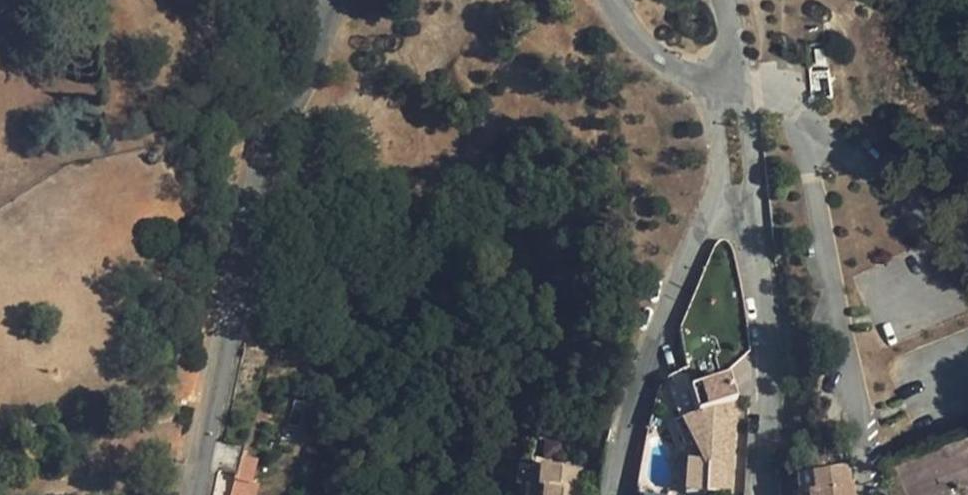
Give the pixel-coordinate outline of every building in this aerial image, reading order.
[(829,96),(827,68),(808,70),(811,98),(829,96)] [(735,427),(725,426),(726,404),(736,401),(728,376),(690,389),(698,414),(703,429),(687,434),(707,474),(687,473),(685,493),(724,494),(731,494),(735,427)] [(725,426),(735,427),(736,401),(726,404),(725,426)] [(703,429),(698,414),(680,420),(687,434),(703,429)] [(581,470),(540,466),(538,488),(543,488),(542,494),(579,494),(581,470)] [(810,477),(813,494),(808,494),(851,494),(851,490),(846,490),(844,473),(810,477)] [(231,494),(254,494),(257,486),(234,480),(231,494)]
